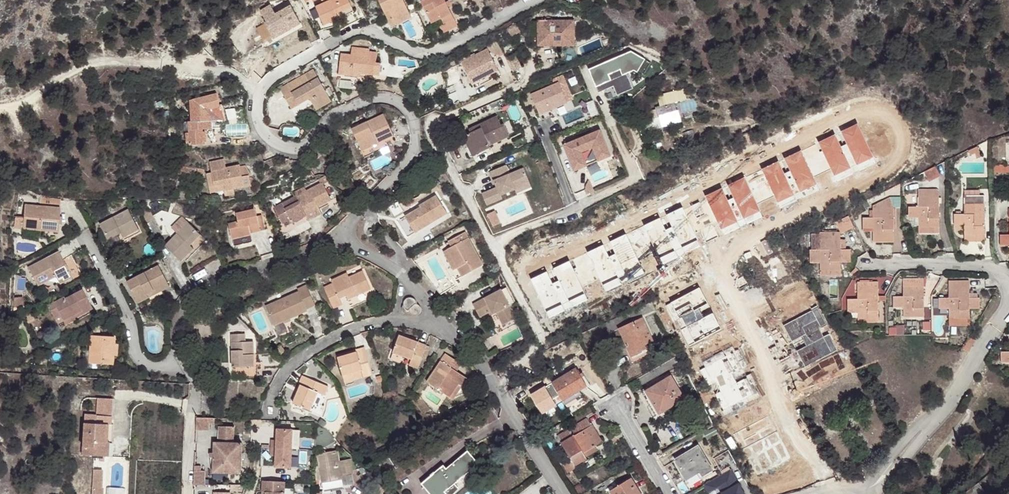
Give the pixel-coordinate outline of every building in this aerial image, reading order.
[(345,15),(349,24),(357,20),(348,0),(327,0),(315,6),(324,25),(338,18),(336,13),(342,10),(345,15)] [(395,25),(407,19),(412,17),(403,0),(378,0),(384,12),(388,10),(395,25)] [(439,27),(442,34),(457,27),(445,0),(425,0),(420,2),(431,24),(437,22),(439,27)] [(274,11),(269,3),(259,9),(264,20),(263,21),(272,36),(299,22),(289,4),(274,11)] [(391,27),(395,25),(388,10),(384,12),(391,27)] [(558,39),(558,44),(575,43),(575,21),(539,21),(539,38),(558,39)] [(515,24),(506,30),(511,37),(520,30),(515,24)] [(496,41),(489,44),(495,55),(502,51),(496,41)] [(355,72),(359,73),(378,76),(380,64),(375,63),(376,54),(368,53),(369,49),(352,47),(350,55),(340,53),(337,74),(354,76),(355,72)] [(471,85),(489,75),(497,71),(485,49),(467,59),(459,63),(471,85)] [(632,51),(589,69),(599,92),(614,86),(618,95),(634,88),(628,74),(625,68),(632,65),(635,70),(644,75),(651,62),(632,51)] [(456,57),(459,63),(467,59),(464,53),(456,57)] [(516,55),(506,60),(513,71),(522,67),(516,55)] [(632,65),(625,68),(628,74),(635,70),(632,65)] [(313,69),(285,83),(291,94),(284,98),(289,108),(296,105),(295,102),(303,98),(302,96),(306,94),(308,98),(310,101),(314,99),(319,108),(330,102),(313,69)] [(492,80),(489,75),(471,85),(474,90),(492,80)] [(530,94),(541,119),(551,115),(549,110),(566,102),(558,82),(530,94)] [(291,94),(285,83),(278,88),(284,98),(291,94)] [(649,111),(639,114),(642,121),(675,112),(671,101),(685,96),(682,86),(656,94),(659,104),(654,105),(655,107),(649,109),(649,111)] [(296,105),(308,98),(306,94),(302,96),(303,98),(295,102),(296,105)] [(221,110),(220,96),(193,97),(194,120),(190,120),(190,129),(188,130),(187,144),(202,144),(202,129),(205,129),(205,122),(208,121),(208,110),(221,110)] [(205,122),(205,129),(212,129),(212,121),(225,120),(223,96),(220,96),(221,110),(208,110),(208,121),(205,122)] [(315,110),(319,108),(314,99),(310,101),(315,110)] [(675,112),(642,121),(645,132),(678,123),(675,112)] [(360,151),(384,141),(393,137),(383,115),(351,130),(360,151)] [(463,136),(473,156),(491,148),(491,146),(509,137),(503,124),(501,125),(497,116),(469,129),(471,133),(463,136)] [(449,122),(436,128),(441,137),(453,131),(449,122)] [(877,163),(858,122),(840,131),(846,144),(841,146),(835,133),(784,157),(790,171),(784,173),(778,161),(727,185),(733,197),(727,200),(721,188),(666,214),(673,228),(666,232),(659,218),(609,241),(616,254),(609,258),(603,245),(553,268),(559,281),(552,284),(546,272),(530,279),(549,317),(587,299),(581,288),(600,279),(606,291),(644,273),(638,260),(656,252),(661,264),(701,246),(695,233),(718,222),(724,235),(763,216),(757,205),(774,197),(780,210),(820,191),(814,179),(830,172),(835,183),(877,163)] [(599,131),(563,145),(573,171),(597,161),(595,157),(607,152),(599,131)] [(387,148),(384,141),(360,151),(363,158),(387,148)] [(979,147),(970,150),(971,155),(976,154),(978,158),(983,157),(979,147)] [(238,149),(227,150),(227,158),(239,157),(238,149)] [(607,152),(595,157),(597,161),(609,155),(607,152)] [(390,155),(372,159),(374,167),(391,163),(390,155)] [(224,185),(225,189),(233,188),(249,185),(247,176),(250,175),(246,166),(239,168),(239,165),(225,167),(223,159),(209,162),(211,171),(206,174),(208,187),(224,185)] [(203,170),(179,165),(177,173),(201,178),(203,170)] [(507,174),(503,165),(488,172),(492,181),(493,180),(496,187),(481,194),(485,205),(500,198),(499,195),(514,189),(521,185),(520,183),(527,180),(521,168),(507,174)] [(943,174),(939,165),(927,168),(927,170),(932,180),(943,174)] [(318,180),(321,184),(322,184),(323,185),(330,181),(326,176),(318,180)] [(521,185),(514,189),(515,192),(529,186),(527,180),(520,183),(521,185)] [(306,215),(319,208),(332,200),(323,185),(322,184),(321,184),(307,192),(297,199),(276,211),(284,226),(293,221),(295,224),(308,217),(306,215)] [(233,188),(225,189),(224,185),(208,187),(209,192),(223,190),(223,194),(233,193),(233,188)] [(294,194),(297,199),(307,192),(305,188),(294,194)] [(920,228),(941,228),(940,196),(940,192),(938,190),(920,190),(920,207),(910,207),(910,218),(920,219),(920,226),(920,228)] [(40,197),(27,195),(24,217),(23,228),(58,233),(61,209),(38,206),(40,197)] [(62,204),(40,197),(38,206),(61,209),(62,204)] [(420,209),(405,218),(415,234),(446,214),(436,197),(419,208),(420,209)] [(966,236),(986,236),(985,197),(981,197),(965,197),(965,215),(963,216),(957,216),(955,216),(955,226),(965,226),(966,236)] [(874,238),(894,238),(895,209),(891,199),(874,208),(874,218),(865,218),(864,228),(874,228),(874,238)] [(323,214),(319,208),(306,215),(308,217),(310,221),(323,214)] [(126,238),(139,231),(128,211),(100,226),(112,252),(123,246),(121,240),(126,238)] [(259,231),(255,215),(255,211),(237,216),(238,223),(229,226),(234,248),(253,244),(251,235),(260,232),(259,231)] [(264,212),(255,215),(259,231),(268,229),(264,212)] [(23,228),(24,217),(16,216),(14,227),(23,228)] [(848,217),(838,222),(842,232),(853,227),(848,217)] [(173,228),(179,234),(189,224),(184,218),(173,228)] [(920,219),(910,218),(914,227),(920,226),(920,219)] [(191,247),(201,237),(189,224),(179,234),(167,245),(182,262),(194,250),(191,247)] [(140,234),(139,231),(126,238),(128,241),(140,234)] [(449,241),(452,247),(469,238),(466,232),(449,241)] [(841,251),(841,241),(841,233),(820,234),(821,250),(813,250),(811,250),(811,261),(821,261),(821,271),(842,270),(841,260),(850,260),(850,250),(846,251),(841,251)] [(206,242),(201,237),(191,247),(194,250),(196,252),(206,242)] [(469,238),(452,247),(448,249),(458,268),(463,277),(484,266),(469,238)] [(458,268),(448,249),(444,251),(454,270),(458,268)] [(59,253),(28,268),(36,285),(54,277),(58,284),(71,278),(59,253)] [(160,290),(162,292),(169,288),(158,267),(127,284),(138,306),(149,300),(147,297),(160,290)] [(36,285),(28,268),(21,271),(30,288),(36,285)] [(347,273),(331,281),(332,284),(323,288),(331,306),(341,302),(339,298),(344,296),(354,291),(356,295),(370,289),(362,272),(349,278),(347,273)] [(923,319),(923,289),(919,288),(919,281),(903,281),(903,298),(893,298),(893,309),(903,309),(902,319),(923,319)] [(877,295),(877,290),(874,290),(874,283),(857,283),(857,301),(847,300),(847,311),(857,312),(857,321),(878,322),(877,301),(877,295)] [(970,300),(969,290),(965,290),(965,283),(949,283),(948,300),(939,301),(938,311),(949,311),(949,322),(970,321),(970,312),(980,311),(980,300),(970,300)] [(700,284),(667,303),(676,319),(682,316),(686,323),(680,326),(690,344),(723,326),(714,308),(704,314),(700,307),(710,302),(700,284)] [(297,292),(265,307),(274,326),(306,311),(305,308),(314,304),(305,285),(296,289),(297,292)] [(80,311),(81,314),(92,309),(83,290),(65,299),(63,296),(47,305),(52,314),(58,312),(60,316),(64,324),(75,319),(74,317),(73,314),(80,311)] [(165,298),(162,292),(160,290),(147,297),(149,300),(138,306),(141,311),(165,298)] [(356,295),(354,291),(344,296),(346,300),(356,295)] [(499,291),(472,306),(479,319),(491,313),(493,316),(496,314),(503,326),(515,318),(499,291)] [(22,296),(13,297),(12,310),(22,307),(22,296)] [(405,312),(408,312),(409,314),(411,315),(414,316),(418,314),(419,309),(418,306),(416,305),(415,303),(415,300),(412,298),(409,298),(406,298),(404,300),(402,303),(401,307),(402,311),(405,312)] [(632,321),(656,310),(653,302),(628,313),(632,321)] [(818,305),(783,324),(792,340),(803,334),(807,341),(795,348),(806,367),(840,349),(830,330),(822,334),(818,326),(827,322),(818,305)] [(633,323),(632,321),(628,313),(607,322),(612,333),(620,329),(633,323)] [(633,323),(620,329),(632,357),(643,352),(641,347),(652,342),(654,341),(644,319),(633,323)] [(246,335),(233,335),(234,377),(258,376),(257,366),(255,366),(254,343),(246,342),(246,335)] [(965,342),(962,347),(970,352),(977,339),(969,335),(965,342)] [(114,338),(91,336),(89,363),(100,364),(112,365),(113,356),(114,344),(114,338)] [(398,338),(393,355),(411,361),(409,367),(417,369),(420,360),(425,347),(398,338)] [(641,347),(643,352),(654,348),(652,342),(641,347)] [(279,345),(275,350),(281,356),(285,351),(279,345)] [(736,349),(700,368),(724,411),(760,391),(749,372),(739,378),(735,371),(745,366),(736,349)] [(361,372),(363,379),(373,377),(366,352),(339,359),(343,376),(361,372)] [(452,369),(457,363),(446,354),(427,383),(449,398),(459,385),(462,387),(467,380),(456,372),(452,369)] [(411,361),(393,355),(391,361),(409,367),(411,361)] [(553,383),(563,402),(580,392),(588,387),(577,369),(553,383)] [(345,384),(363,379),(361,372),(343,376),(345,384)] [(650,390),(647,392),(660,416),(686,400),(673,377),(650,390)] [(319,394),(326,397),(329,387),(305,378),(294,404),(311,412),(319,394)] [(529,393),(540,413),(555,405),(544,384),(529,393)] [(459,385),(449,398),(452,401),(462,387),(459,385)] [(580,392),(563,402),(565,405),(566,405),(569,406),(583,398),(582,396),(582,395),(580,392)] [(660,416),(647,392),(643,394),(657,417),(660,416)] [(318,414),(326,397),(319,394),(311,412),(318,414)] [(419,399),(416,404),(424,415),(430,412),(419,399)] [(113,401),(98,400),(97,416),(112,417),(113,401)] [(769,412),(734,431),(757,474),(791,455),(781,438),(771,443),(767,435),(778,429),(769,412)] [(585,418),(557,434),(570,456),(576,466),(587,460),(586,457),(584,453),(595,447),(603,442),(591,424),(590,425),(585,418)] [(209,421),(197,420),(196,432),(215,433),(215,421),(214,421),(210,421),(209,421)] [(322,420),(319,424),(324,428),(327,424),(322,420)] [(108,443),(109,425),(85,423),(83,455),(104,457),(105,443),(108,443)] [(337,442),(316,424),(316,454),(337,442)] [(114,425),(109,425),(108,443),(105,443),(104,457),(111,458),(114,425)] [(214,444),(214,470),(241,471),(242,445),(234,444),(235,428),(219,428),(219,444),(214,444)] [(271,442),(271,450),(271,458),(276,458),(275,469),(293,470),(295,430),(277,430),(276,442),(271,442)] [(715,430),(704,436),(707,441),(718,435),(715,430)] [(584,453),(586,457),(596,449),(595,447),(584,453)] [(679,469),(687,481),(700,474),(703,477),(712,472),(699,448),(676,461),(681,468),(679,469)] [(336,452),(318,456),(320,469),(316,470),(316,482),(322,481),(323,483),(341,480),(341,477),(352,475),(350,463),(338,464),(336,452)] [(446,493),(479,465),(468,452),(447,469),(444,466),(435,473),(434,473),(430,476),(431,477),(421,484),(429,493),(447,493),(446,493)] [(577,468),(576,466),(570,456),(563,461),(570,473),(577,468)] [(379,464),(386,475),(396,468),(389,457),(379,464)] [(94,470),(92,493),(102,493),(103,489),(101,489),(103,471),(94,470)] [(704,486),(708,493),(718,488),(722,493),(743,493),(730,471),(723,475),(704,486)] [(194,473),(194,487),(204,487),(205,473),(194,473)] [(341,480),(323,483),(324,490),(342,487),(342,486),(354,484),(352,475),(341,477),(341,480)] [(641,493),(632,479),(611,491),(612,493),(641,493)] [(263,482),(262,493),(284,493),(284,491),(284,483),(263,482)]
